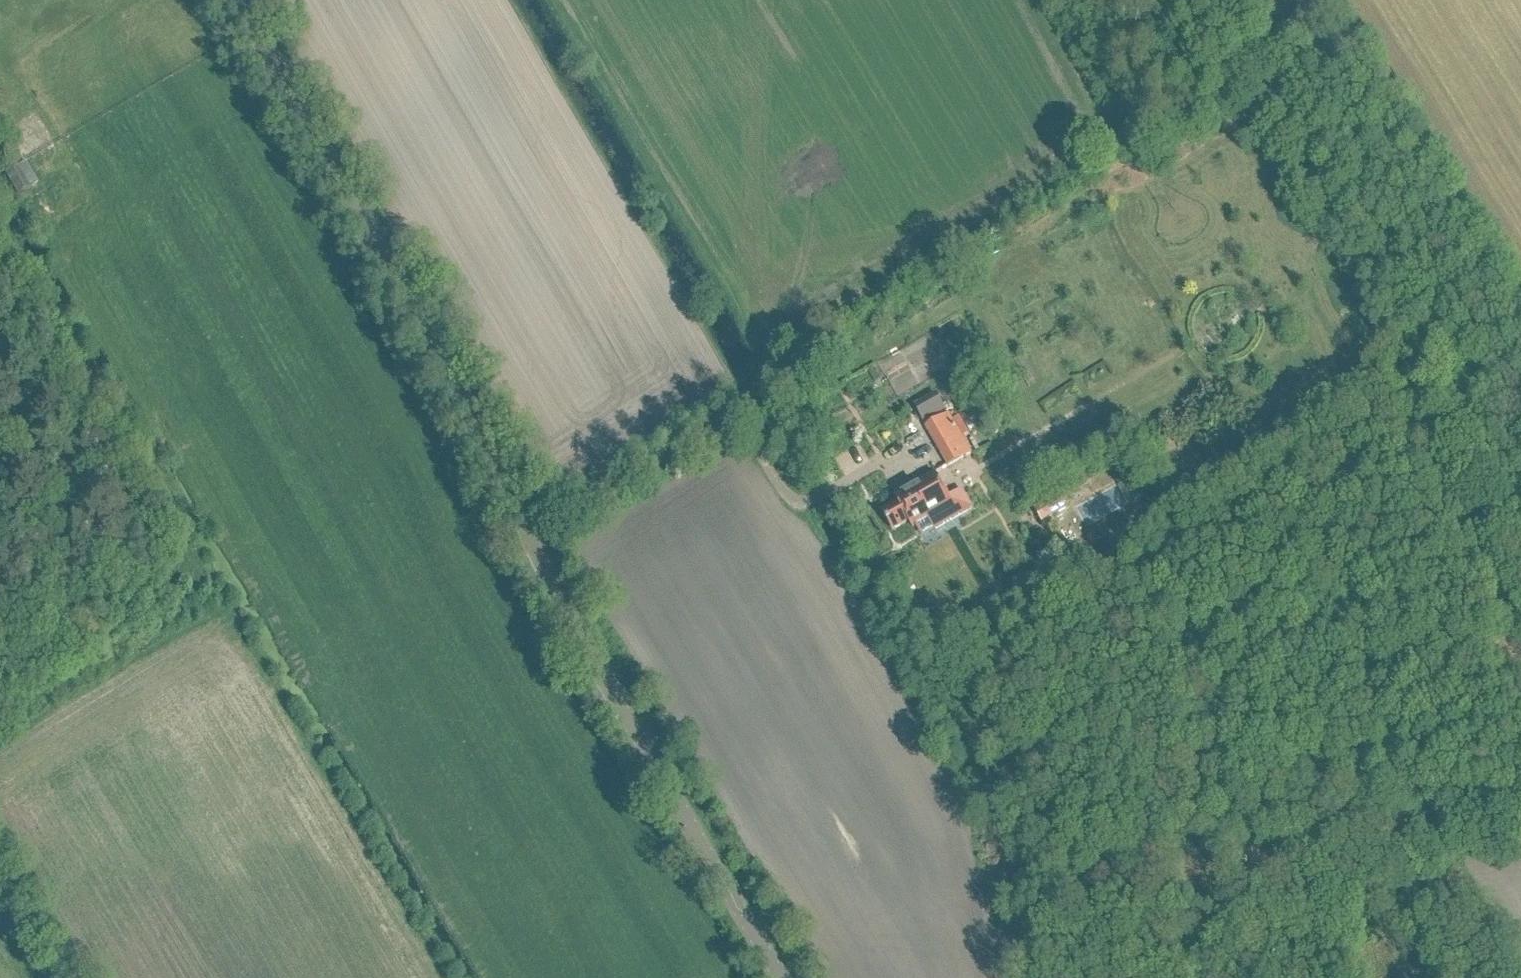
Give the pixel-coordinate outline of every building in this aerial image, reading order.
[(36,151),(23,158),(34,178),(47,171),(36,151)] [(938,395),(916,407),(924,421),(946,409),(938,395)] [(926,427),(949,467),(971,454),(949,414),(926,427)] [(898,503),(882,513),(892,531),(909,522),(913,529),(916,527),(922,536),(935,529),(935,530),(972,509),(961,489),(947,497),(934,474),(894,496),(898,503)] [(1042,524),(1070,508),(1063,494),(1034,510),(1042,524)]
